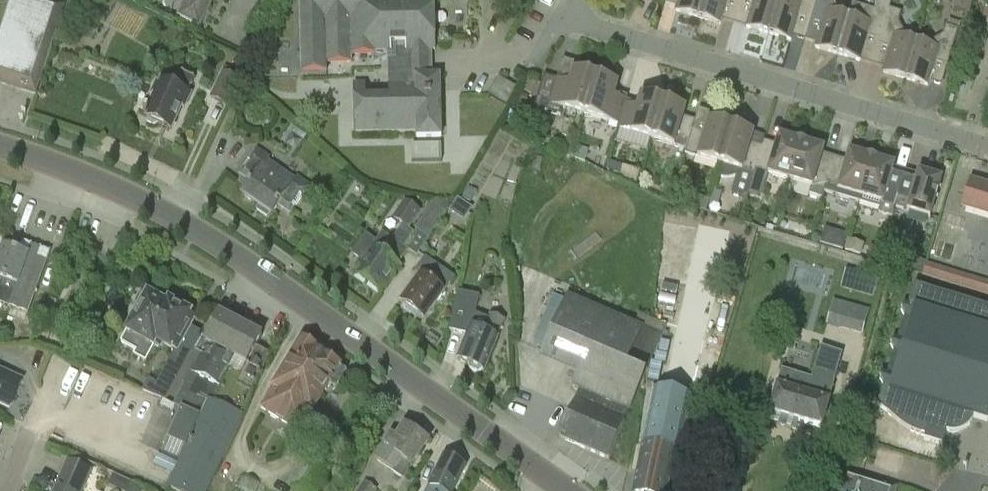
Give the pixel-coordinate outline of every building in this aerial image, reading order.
[(9,86),(37,95),(65,7),(43,0),(0,0),(0,83),(9,86)] [(213,0),(183,0),(185,1),(177,17),(199,28),(213,0)] [(440,136),(438,74),(426,74),(426,49),(435,48),(433,0),(299,0),(301,70),(327,69),(326,61),(352,61),(351,52),(387,51),(388,96),(365,97),(365,82),(352,83),(354,130),(416,128),(416,136),(440,136)] [(703,0),(678,0),(675,11),(698,18),(703,0)] [(698,18),(720,24),(727,0),(703,0),(698,18)] [(753,3),(745,27),(768,34),(778,0),(743,0),(753,3)] [(815,0),(778,0),(768,34),(790,41),(798,16),(810,20),(815,0)] [(848,16),(838,13),(831,0),(815,0),(810,20),(822,23),(814,48),(837,54),(848,16)] [(889,4),(891,0),(877,0),(874,10),(858,19),(848,16),(837,54),(859,61),(867,37),(878,40),(879,40),(889,4)] [(974,0),(954,0),(951,9),(968,15),(969,11),(971,12),(974,0)] [(904,79),(916,41),(906,38),(897,22),(900,13),(888,9),(890,4),(889,4),(879,40),(878,40),(877,44),(890,48),(882,72),(904,79)] [(916,41),(904,79),(927,86),(935,61),(947,65),(957,30),(944,26),(942,35),(926,44),(916,41)] [(209,98),(226,106),(241,73),(224,66),(209,98)] [(534,107),(547,111),(561,115),(563,108),(583,114),(595,76),(572,70),(568,83),(543,75),(534,107)] [(187,94),(194,78),(181,72),(174,88),(161,82),(160,85),(157,84),(152,95),(155,96),(146,115),(145,114),(143,117),(171,130),(181,107),(184,108),(191,95),(187,94)] [(613,96),(617,83),(595,76),(583,114),(618,124),(624,104),(626,100),(613,96)] [(508,106),(518,88),(508,82),(498,100),(508,106)] [(525,104),(529,96),(521,93),(518,101),(525,104)] [(616,129),(651,139),(663,101),(640,94),(636,108),(624,104),(618,124),(616,129)] [(692,129),(693,125),(681,121),(685,108),(663,101),(651,139),(674,146),(685,149),(685,150),(692,129)] [(704,133),(692,129),(685,150),(685,149),(684,154),(697,157),(719,164),(730,126),(708,119),(704,133)] [(730,177),(735,175),(736,183),(744,195),(748,196),(755,170),(762,145),(763,143),(751,140),(753,132),(730,126),(719,164),(722,165),(719,176),(723,177),(727,177),(730,177)] [(778,135),(774,149),(762,145),(755,170),(789,180),(801,142),(778,135)] [(443,159),(443,137),(413,137),(413,159),(443,159)] [(822,198),(825,186),(829,174),(831,166),(819,162),(823,149),(801,142),(789,180),(812,187),(810,195),(822,198)] [(584,162),(588,151),(574,147),(571,158),(574,159),(584,162)] [(290,215),(310,186),(297,176),(294,180),(267,161),(270,157),(257,148),(238,175),(250,183),(242,194),(271,215),(277,206),(290,215)] [(825,186),(837,190),(860,196),(871,158),(849,151),(845,165),(833,161),(831,166),(829,174),(825,186)] [(892,216),(894,207),(902,182),(890,178),(894,165),(871,158),(860,196),(882,203),(879,212),(892,216)] [(606,172),(618,175),(621,166),(609,162),(606,172)] [(894,207),(906,210),(929,217),(941,179),(918,172),(914,185),(902,182),(894,207)] [(970,180),(962,208),(987,215),(987,186),(970,180)] [(462,198),(471,203),(477,192),(468,187),(462,198)] [(713,190),(709,201),(718,204),(722,193),(713,190)] [(691,208),(705,212),(709,199),(695,195),(691,208)] [(411,227),(422,208),(404,197),(393,216),(411,227)] [(457,198),(449,211),(464,221),(473,208),(457,198)] [(434,199),(414,229),(417,230),(429,239),(452,202),(434,199)] [(429,239),(417,230),(405,248),(408,251),(417,257),(429,239)] [(398,265),(406,255),(408,251),(405,248),(382,232),(376,242),(366,235),(352,255),(362,262),(354,273),(381,292),(399,266),(398,265)] [(9,247),(6,246),(0,262),(0,304),(28,315),(51,252),(12,238),(9,247)] [(844,251),(859,255),(863,245),(847,240),(844,251)] [(884,260),(893,263),(896,253),(897,252),(887,249),(884,260)] [(868,257),(878,260),(880,254),(870,252),(868,257)] [(444,291),(453,278),(425,258),(415,272),(419,275),(400,302),(404,305),(402,308),(410,314),(412,310),(423,318),(433,305),(434,306),(444,291)] [(918,260),(914,272),(922,275),(924,269),(926,264),(926,263),(918,260)] [(926,264),(924,269),(922,276),(987,296),(987,283),(926,264)] [(869,292),(872,276),(844,269),(840,285),(869,292)] [(941,445),(946,430),(953,432),(969,424),(971,417),(986,421),(987,416),(987,307),(914,285),(907,305),(900,309),(904,317),(897,340),(889,344),(893,351),(886,374),(879,378),(883,386),(876,406),(878,407),(883,410),(887,414),(890,416),(898,423),(903,427),(907,429),(913,432),(919,434),(924,436),(923,440),(941,445)] [(479,296),(458,292),(449,331),(467,334),(470,326),(473,320),(474,320),(479,296)] [(202,333),(190,327),(196,317),(193,316),(195,313),(194,309),(186,305),(182,306),(181,309),(165,300),(163,303),(147,294),(143,295),(138,304),(139,307),(142,309),(122,343),(137,351),(135,356),(146,362),(155,346),(159,348),(162,343),(175,350),(157,384),(149,379),(142,391),(166,402),(202,333)] [(623,423),(628,412),(660,337),(567,297),(566,299),(553,294),(533,340),(546,346),(543,354),(579,369),(571,388),(579,391),(558,438),(608,459),(624,423),(623,423)] [(831,305),(825,328),(836,331),(843,308),(831,305)] [(490,314),(485,325),(473,320),(470,326),(467,334),(456,360),(467,364),(469,370),(477,373),(481,370),(483,371),(498,337),(496,337),(503,319),(490,314)] [(181,408),(161,454),(179,462),(167,489),(172,490),(209,490),(244,417),(225,408),(232,394),(246,365),(248,366),(263,337),(221,315),(211,334),(208,332),(182,383),(184,384),(174,405),(181,408)] [(339,367),(340,366),(316,351),(318,349),(302,340),(261,408),(298,430),(311,410),(312,410),(328,384),(336,389),(347,372),(339,367)] [(656,358),(664,360),(667,349),(659,347),(656,358)] [(820,428),(841,353),(819,347),(811,379),(780,370),(770,413),(820,428)] [(654,357),(651,366),(662,368),(664,360),(654,357)] [(649,365),(647,373),(658,376),(660,368),(649,365)] [(23,383),(0,372),(0,405),(10,410),(23,383)] [(647,373),(645,382),(655,385),(658,376),(647,373)] [(648,405),(639,447),(642,447),(633,490),(665,490),(675,442),(683,444),(692,397),(651,388),(648,405)] [(403,477),(428,440),(404,425),(389,448),(384,445),(375,459),(403,477)] [(858,456),(869,459),(873,445),(862,442),(858,456)] [(465,465),(443,454),(427,485),(426,484),(423,490),(451,490),(465,465)] [(92,470),(68,459),(61,476),(54,490),(82,490),(92,470)] [(838,490),(895,490),(895,489),(844,473),(838,490)] [(121,488),(122,490),(128,490),(131,483),(124,480),(121,488)] [(377,490),(365,483),(359,490),(377,490)]
